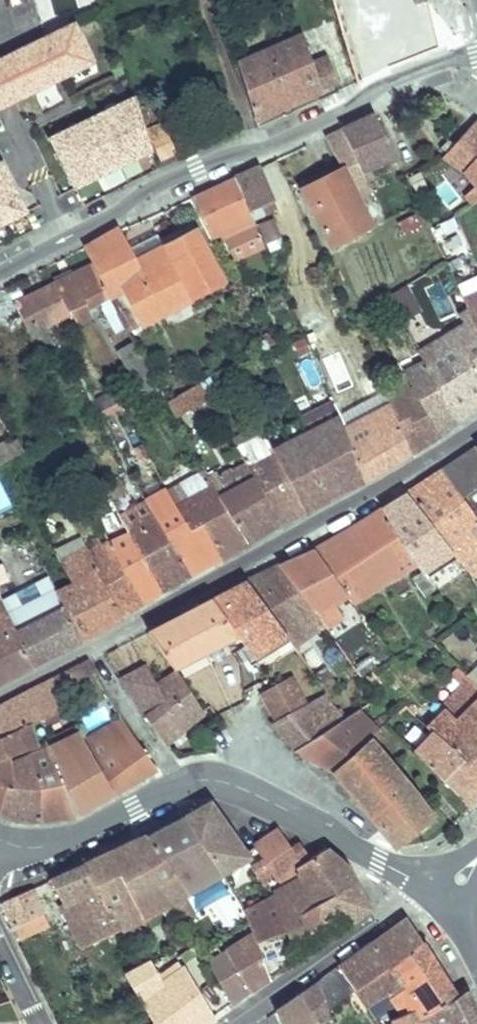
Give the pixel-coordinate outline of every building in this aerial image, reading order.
[(352,79),(354,91),(411,65),(453,46),(426,12),(340,40),(352,79)] [(80,28),(1,64),(15,95),(34,86),(38,93),(97,66),(80,28)] [(252,121),(254,124),(334,88),(327,67),(307,74),(296,44),(237,72),(252,121)] [(0,110),(18,101),(15,95),(1,64),(0,65),(0,109),(0,110)] [(34,86),(15,95),(18,101),(38,93),(34,86)] [(147,147),(134,105),(48,145),(72,195),(151,159),(147,147)] [(372,121),(340,135),(359,176),(392,160),(372,121)] [(473,127),(441,162),(460,179),(476,159),(476,129),(473,127)] [(340,135),(321,143),(338,177),(341,183),(327,190),(324,183),(300,194),(329,251),(367,234),(350,201),(367,192),(359,176),(340,135)] [(168,139),(151,145),(159,167),(177,160),(168,139)] [(460,179),(476,198),(476,159),(460,179)] [(0,169),(0,228),(23,218),(0,169)] [(256,174),(234,184),(249,218),(271,207),(256,174)] [(341,183),(338,177),(324,183),(327,190),(341,183)] [(446,180),(434,189),(447,207),(459,199),(446,180)] [(234,184),(190,204),(209,243),(252,223),(249,218),(234,184)] [(395,218),(402,235),(421,227),(413,210),(395,218)] [(437,223),(447,246),(463,240),(453,216),(437,223)] [(117,235),(84,253),(93,269),(109,299),(126,333),(137,327),(129,311),(126,313),(118,297),(125,293),(141,325),(222,285),(195,235),(132,265),(117,235)] [(55,288),(71,319),(80,335),(97,327),(88,310),(109,299),(93,269),(55,288)] [(443,282),(429,285),(438,318),(452,315),(443,282)] [(12,311),(17,319),(28,341),(71,319),(55,288),(12,311)] [(399,292),(387,299),(399,321),(412,314),(399,292)] [(2,326),(17,319),(12,311),(3,293),(0,295),(0,321),(2,326)] [(418,354),(454,425),(476,410),(476,329),(472,319),(466,308),(456,313),(460,323),(444,331),(447,338),(418,354)] [(304,340),(285,348),(292,362),(310,354),(304,340)] [(409,369),(403,372),(411,388),(437,436),(454,425),(418,354),(417,350),(404,357),(409,369)] [(141,351),(136,353),(143,367),(148,364),(141,351)] [(341,362),(318,372),(329,396),(339,391),(336,383),(348,377),(341,362)] [(399,381),(382,390),(391,410),(410,455),(423,446),(397,397),(411,388),(403,372),(396,376),(399,381)] [(149,377),(133,385),(142,401),(157,393),(152,384),(149,377)] [(152,384),(157,393),(165,388),(160,380),(152,384)] [(201,386),(165,400),(172,419),(209,405),(201,386)] [(397,397),(423,446),(435,438),(437,436),(411,388),(397,397)] [(345,433),(366,481),(410,455),(391,410),(345,433)] [(266,443),(305,513),(366,481),(345,433),(339,418),(307,433),(299,421),(291,425),(298,437),(279,446),(275,438),(266,443)] [(232,449),(251,480),(280,526),(305,513),(266,443),(260,433),(232,449)] [(441,477),(461,503),(476,490),(476,455),(476,454),(441,477)] [(214,480),(210,481),(211,482),(249,542),(280,526),(251,480),(232,490),(220,468),(210,473),(214,480)] [(407,497),(461,564),(476,553),(476,522),(461,503),(441,477),(407,497)] [(12,505),(0,480),(0,511),(12,505)] [(210,481),(174,501),(187,525),(200,518),(222,557),(249,542),(211,482),(210,481)] [(121,484),(109,491),(127,526),(163,592),(189,577),(150,505),(146,497),(138,502),(146,517),(140,520),(121,484)] [(150,505),(189,577),(222,557),(200,518),(187,525),(174,501),(170,494),(150,505)] [(407,497),(382,513),(411,553),(424,573),(435,589),(439,595),(459,581),(452,573),(462,566),(461,564),(407,497)] [(365,523),(366,525),(370,532),(382,550),(394,565),(411,553),(382,513),(365,523)] [(366,525),(316,552),(354,603),(402,575),(394,565),(382,550),(370,532),(366,525)] [(113,542),(145,602),(163,592),(127,526),(115,532),(119,539),(113,542)] [(62,592),(85,637),(145,602),(113,542),(104,547),(100,539),(89,545),(91,550),(76,557),(68,541),(53,549),(72,587),(62,592)] [(0,595),(5,605),(33,664),(81,639),(33,546),(16,554),(38,600),(20,608),(7,579),(2,581),(0,576),(0,594),(0,595)] [(316,552),(281,568),(325,627),(338,617),(331,606),(338,601),(344,609),(354,603),(316,552)] [(257,595),(287,637),(299,653),(310,647),(305,640),(325,627),(281,568),(249,584),(257,595)] [(435,589),(424,573),(416,579),(426,594),(435,589)] [(249,584),(150,633),(173,670),(237,637),(251,659),(287,637),(257,595),(249,584)] [(33,664),(5,605),(0,608),(0,680),(33,664)] [(135,643),(115,651),(122,669),(142,661),(135,643)] [(462,673),(465,676),(476,689),(476,674),(475,671),(476,669),(476,666),(474,663),(462,673)] [(147,668),(124,679),(156,726),(150,731),(155,739),(161,736),(167,744),(204,712),(178,673),(159,685),(147,668)] [(65,675),(56,679),(64,697),(74,693),(65,675)] [(262,693),(274,721),(310,703),(297,675),(262,693)] [(476,776),(476,689),(465,676),(457,683),(463,689),(441,709),(445,713),(432,724),(419,710),(413,715),(435,736),(476,776)] [(0,705),(0,739),(32,724),(41,719),(39,715),(45,711),(48,716),(69,706),(64,697),(56,679),(0,705)] [(310,703),(274,721),(296,749),(298,751),(344,720),(324,696),(310,703)] [(69,706),(48,716),(50,721),(53,719),(59,729),(66,726),(68,730),(79,725),(69,706)] [(103,732),(135,782),(157,770),(129,729),(118,710),(110,715),(116,725),(103,732)] [(344,720),(298,751),(335,772),(366,745),(344,720)] [(13,756),(28,751),(43,745),(32,724),(0,739),(0,762),(13,756)] [(86,741),(114,794),(135,782),(103,732),(86,741)] [(29,755),(43,822),(78,815),(114,794),(86,741),(83,734),(55,748),(29,755)] [(366,745),(335,772),(397,847),(433,817),(376,748),(382,743),(384,741),(384,740),(378,734),(366,745)] [(467,805),(476,795),(476,776),(435,736),(416,754),(467,805)] [(7,786),(2,812),(15,819),(43,822),(29,755),(13,760),(11,785),(7,786)] [(0,762),(0,811),(2,812),(7,786),(11,785),(13,760),(13,756),(0,762)] [(212,803),(187,816),(223,874),(250,858),(246,852),(212,803)] [(147,836),(173,871),(189,893),(223,874),(187,816),(147,836)] [(279,830),(254,847),(277,880),(294,869),(292,866),(291,864),(307,855),(300,844),(292,849),(279,830)] [(147,836),(137,841),(159,879),(173,871),(147,836)] [(87,865),(123,928),(173,901),(184,895),(189,893),(173,871),(159,879),(137,841),(87,865)] [(302,878),(273,895),(284,924),(357,884),(348,866),(328,849),(310,859),(297,867),(300,873),(302,878)] [(87,865),(53,881),(66,905),(67,913),(86,946),(123,928),(87,865)] [(284,924),(295,950),(369,908),(357,884),(284,924)] [(41,887),(6,903),(18,928),(46,915),(42,900),(45,897),(41,887)] [(184,895),(173,901),(184,922),(196,915),(184,895)] [(252,934),(273,976),(298,957),(295,950),(284,924),(273,895),(241,913),(252,934)] [(388,967),(358,989),(370,1005),(390,993),(393,997),(413,983),(396,961),(423,942),(408,919),(372,944),(388,967)] [(228,949),(253,991),(273,976),(252,934),(228,949)] [(430,953),(423,942),(396,961),(413,983),(437,966),(430,953)] [(372,944),(340,966),(358,989),(388,967),(372,944)] [(157,1023),(210,1023),(215,1020),(186,968),(171,975),(168,971),(162,974),(154,960),(147,964),(129,974),(154,1019),(157,1023)] [(340,966),(323,979),(329,1008),(358,989),(340,966)] [(370,1005),(381,1023),(384,1023),(391,1020),(393,1022),(393,1020),(401,1015),(398,1004),(395,1000),(439,969),(437,966),(413,983),(393,997),(390,993),(370,1005)] [(441,972),(439,969),(395,1000),(398,1004),(417,990),(441,972)] [(456,995),(441,972),(417,990),(433,1015),(456,995)] [(304,992),(318,1023),(332,1023),(329,1008),(323,979),(304,992)] [(393,1022),(394,1023),(421,1023),(424,1022),(433,1015),(417,990),(398,1004),(401,1015),(393,1020),(393,1022)] [(468,990),(456,995),(433,1015),(424,1022),(421,1023),(476,1023),(476,1011),(468,990)] [(279,1010),(285,1023),(318,1023),(304,992),(279,1010)]
